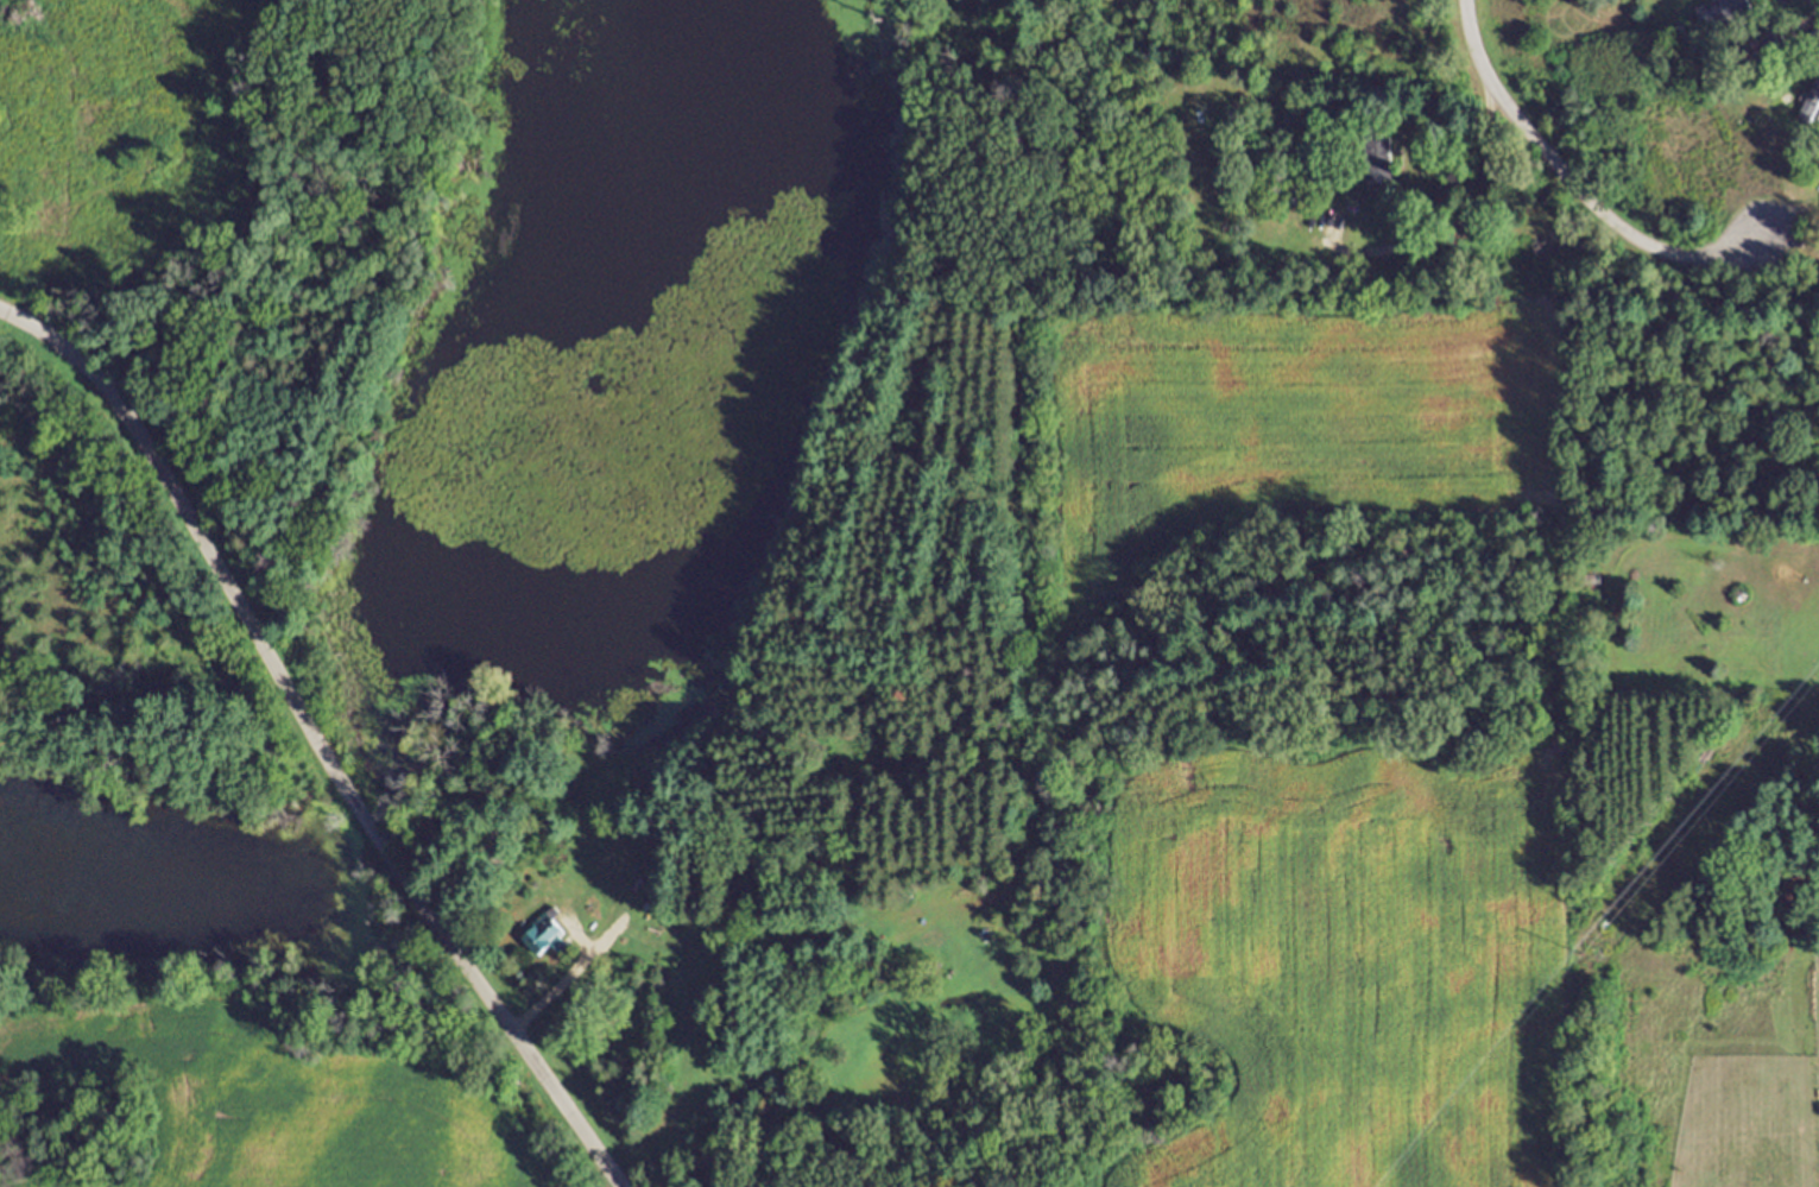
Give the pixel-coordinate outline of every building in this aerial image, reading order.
[(1698,12),(1708,37),(1758,16),(1751,0),(1727,0),(1698,12)] [(1818,113),(1818,84),(1794,119),(1807,129),(1818,113)] [(1369,185),(1395,185),(1395,134),(1369,134),(1369,185)] [(533,957),(564,959),(566,919),(535,917),(533,957)]
